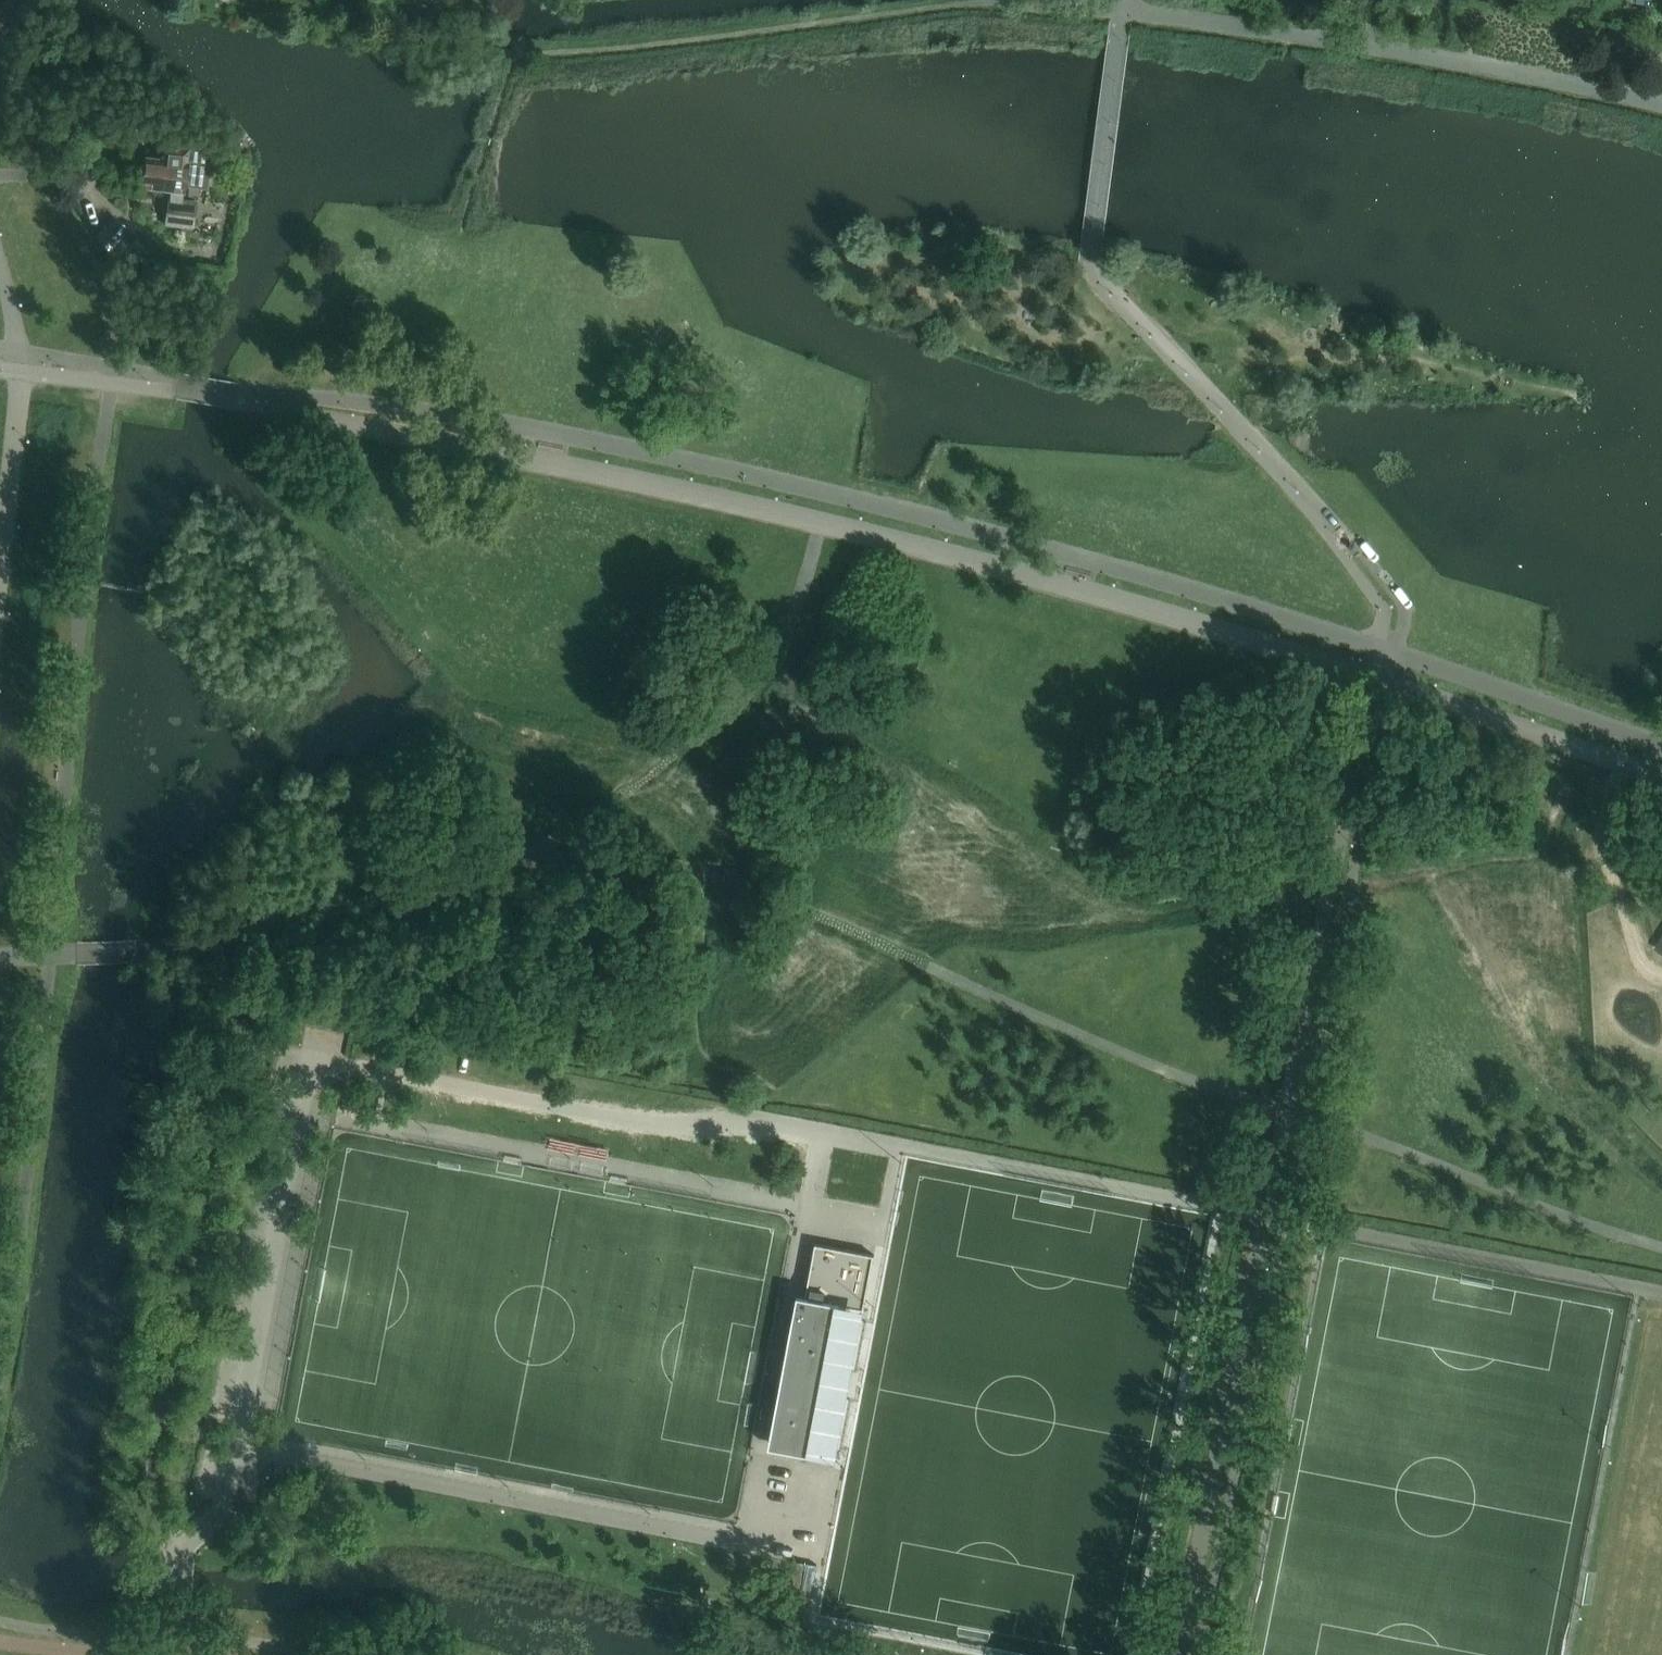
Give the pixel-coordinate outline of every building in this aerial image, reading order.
[(187,194),(188,183),(207,185),(210,164),(191,162),(192,149),(165,146),(164,159),(150,157),(149,161),(146,162),(145,169),(148,172),(146,190),(171,192),(170,198),(168,198),(164,226),(194,230),(198,201),(184,200),(185,193),(187,194)] [(129,229),(114,215),(102,228),(118,242),(129,229)] [(866,1309),(807,1298),(799,1296),(770,1447),(778,1449),(837,1460),(839,1449),(842,1449),(851,1400),(838,1397),(843,1368),(857,1370),(866,1321),(864,1320),(866,1309)]
